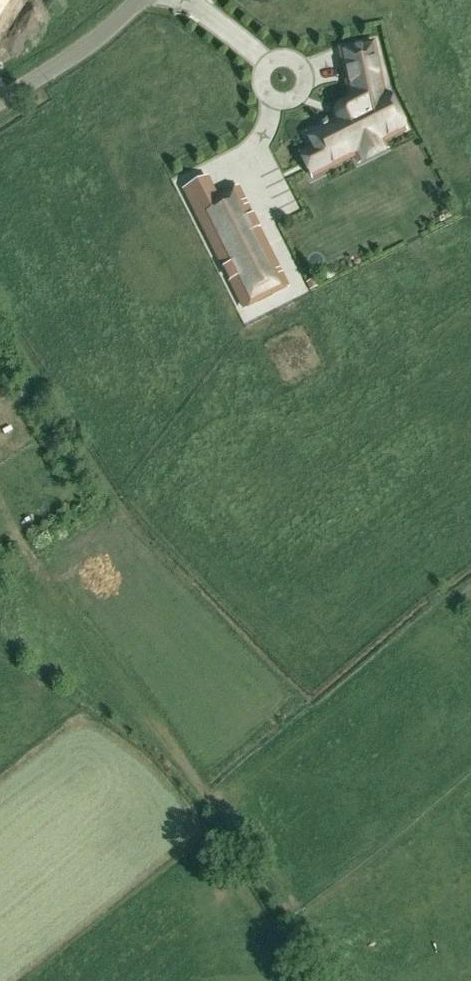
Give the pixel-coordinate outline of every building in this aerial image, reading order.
[(10,0),(0,0),(0,17),(10,0)] [(382,141),(400,132),(404,130),(403,127),(401,123),(386,94),(383,96),(380,91),(382,91),(373,44),(341,50),(347,80),(351,100),(341,105),(339,107),(337,109),(336,113),(336,116),(336,120),(325,125),(325,124),(321,126),(321,127),(308,134),(315,147),(300,154),(312,177),(326,169),(355,155),(356,154),(382,141)] [(237,188),(217,198),(216,199),(218,202),(196,213),(244,308),(287,287),(280,274),(279,274),(277,271),(278,270),(246,206),(244,206),(243,203),(244,202),(237,188)]
